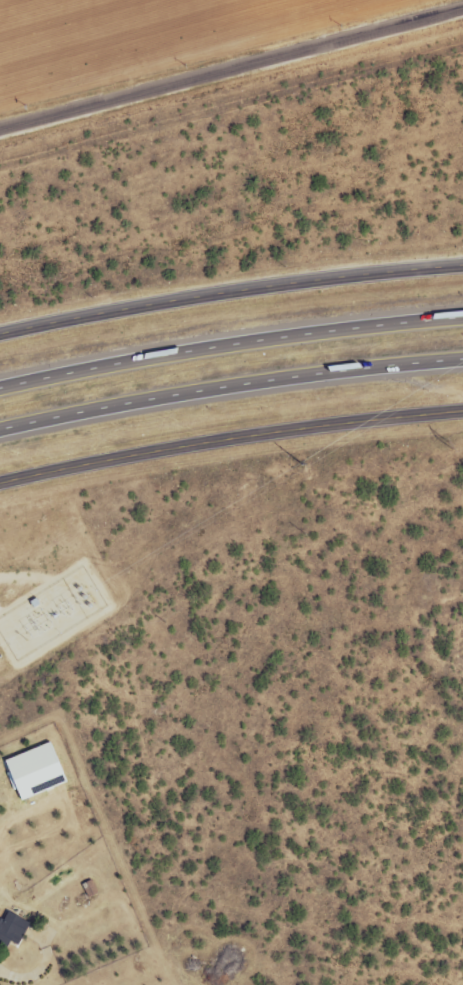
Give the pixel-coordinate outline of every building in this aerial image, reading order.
[(30,923),(9,911),(3,922),(0,920),(0,945),(13,953),(30,923)]
